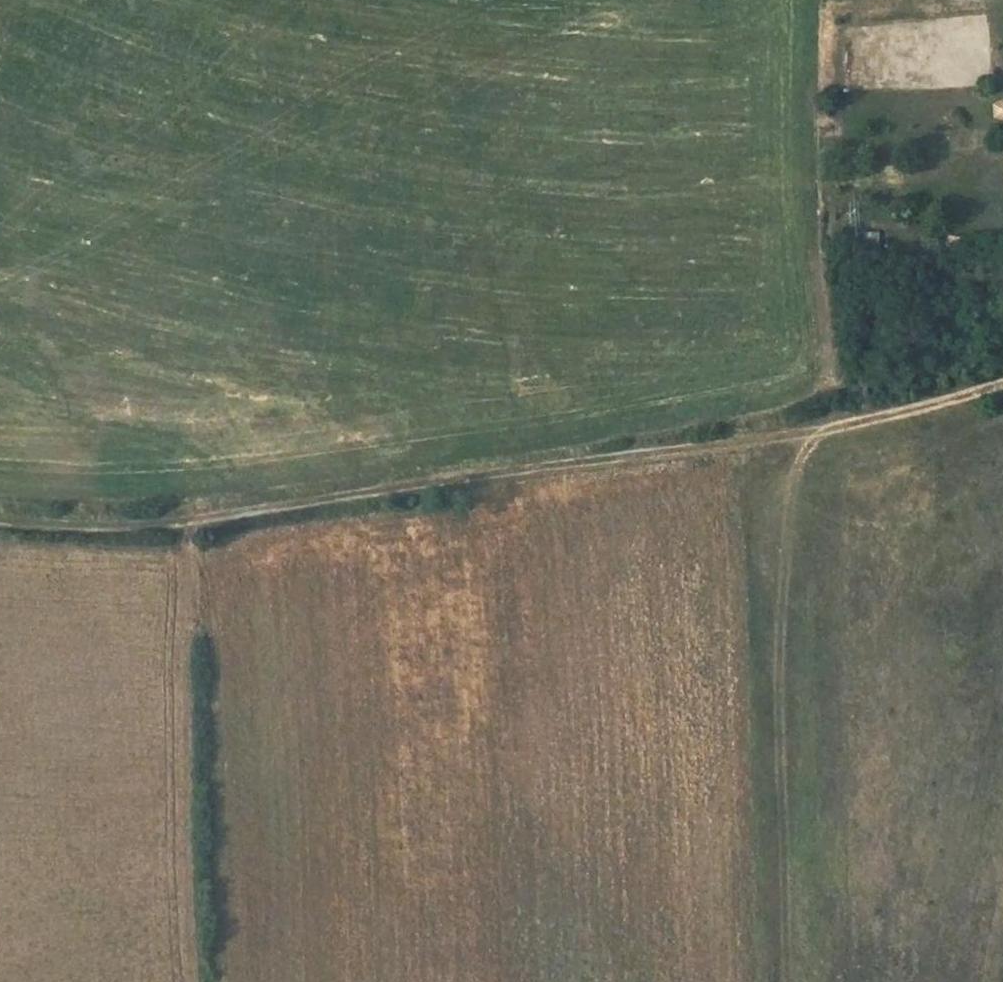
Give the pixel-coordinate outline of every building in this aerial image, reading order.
[(985,20),(844,25),(847,87),(988,82),(985,20)] [(879,250),(879,231),(863,232),(864,250),(879,250)] [(959,246),(959,236),(948,236),(948,246),(959,246)]
